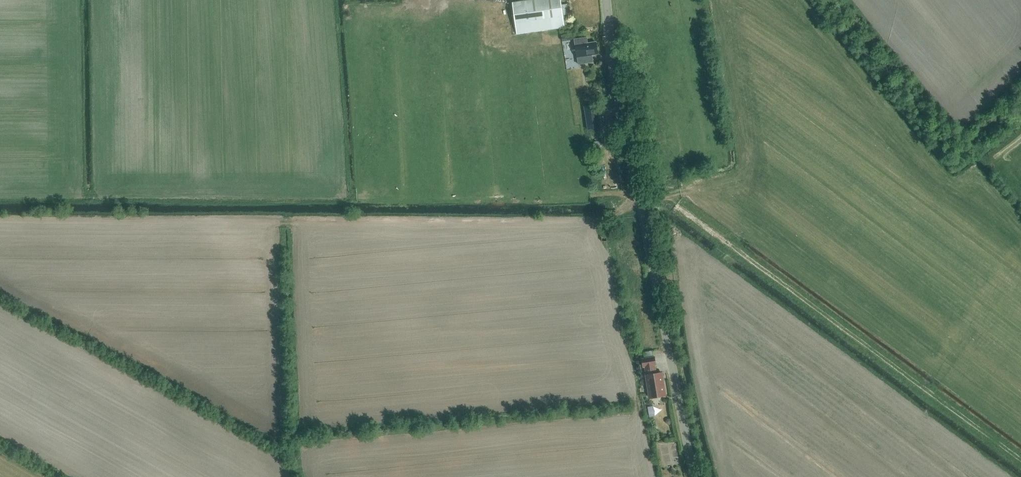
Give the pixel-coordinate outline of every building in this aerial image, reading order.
[(560,0),(531,0),(512,3),(516,33),(564,26),(560,0)] [(596,43),(588,44),(587,37),(574,39),(579,65),(593,62),(592,56),(598,55),(596,43)] [(585,107),(586,119),(598,117),(596,105),(585,107)] [(650,399),(665,396),(664,388),(662,373),(656,374),(655,366),(656,366),(654,357),(642,359),(643,368),(645,368),(646,376),(645,376),(647,385),(648,385),(650,399)]
